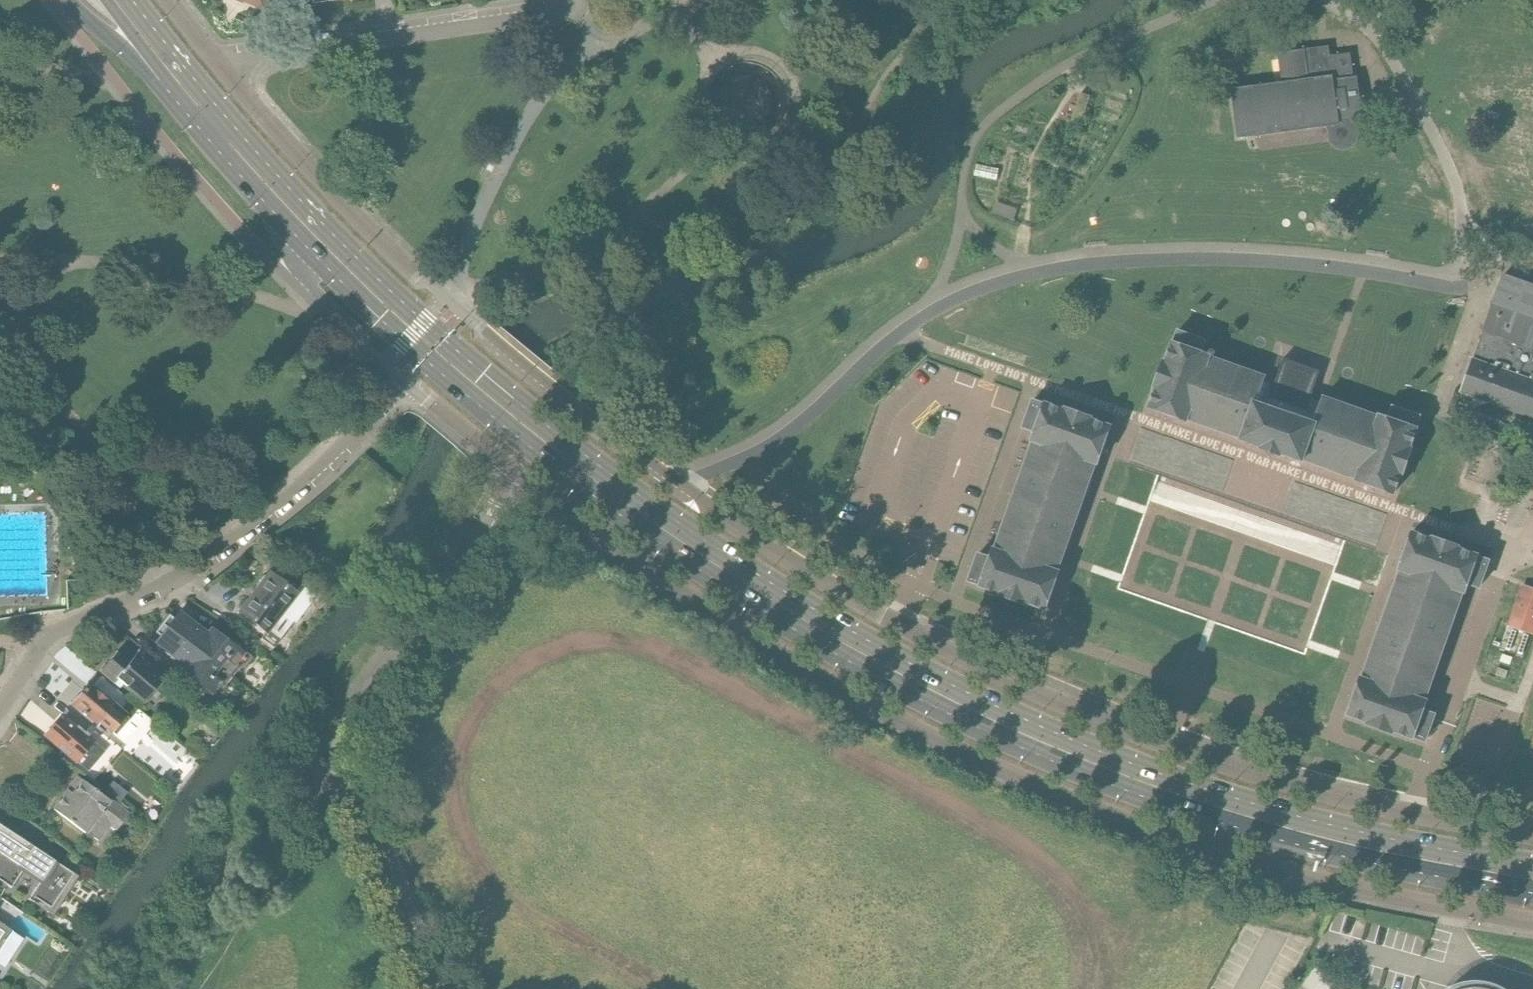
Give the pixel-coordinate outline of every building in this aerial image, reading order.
[(1355,124),(1363,122),(1357,76),(1353,77),(1350,54),(1330,56),(1329,46),(1278,53),(1283,84),(1231,90),(1238,140),(1329,128),(1330,137),(1332,142),(1335,146),(1340,149),(1344,149),(1348,148),(1351,147),(1353,145),(1355,143),(1357,140),(1357,134),(1355,124)] [(1503,274),(1487,322),(1477,347),(1460,393),(1532,419),(1532,285),(1503,274)] [(1188,420),(1241,439),(1241,440),(1262,448),(1261,451),(1281,458),(1282,455),(1303,462),(1303,460),(1357,479),(1356,481),(1360,482),(1366,484),(1394,494),(1401,475),(1403,475),(1412,449),(1410,449),(1417,429),(1416,428),(1420,417),(1393,407),(1389,419),(1379,416),(1379,418),(1326,399),(1313,394),(1320,374),(1283,361),(1276,381),(1264,377),(1210,358),(1211,356),(1201,353),(1205,341),(1178,332),(1174,343),(1173,343),(1165,362),(1164,362),(1155,388),(1156,389),(1149,408),(1175,417),(1183,420),(1187,422),(1188,420)] [(1104,456),(1398,558),(1410,522),(1438,532),(1436,537),(1457,545),(1465,522),(1416,503),(1414,509),(1394,502),(1364,491),(1366,484),(1360,482),(1357,489),(1300,469),(1303,462),(1282,455),(1281,458),(1261,451),(1262,448),(1241,440),(1238,447),(1181,427),(1183,420),(1175,417),(1173,424),(1147,415),(1076,390),(1069,410),(1089,417),(1090,414),(1115,423),(1104,456)] [(1034,442),(996,550),(994,549),(990,559),(979,555),(969,581),(981,585),(980,587),(1000,594),(999,595),(1026,605),(1026,603),(1046,610),(1059,572),(1058,571),(1096,464),(1097,465),(1111,427),(1091,420),(1092,418),(1089,417),(1069,410),(1066,409),(1065,411),(1045,404),(1045,405),(1033,401),(1024,428),(1035,432),(1032,442),(1034,442)] [(1508,476),(1517,479),(1525,458),(1515,455),(1508,476)] [(1429,700),(1427,699),(1464,595),(1466,595),(1469,586),(1481,590),(1492,560),(1480,556),(1480,554),(1461,548),(1461,546),(1457,545),(1436,537),(1432,535),(1431,537),(1412,530),(1397,571),(1399,572),(1362,676),(1360,675),(1346,717),(1365,723),(1365,725),(1394,736),(1395,734),(1415,741),(1415,739),(1427,744),(1437,714),(1426,710),(1429,700)] [(239,612),(268,634),(269,633),(280,641),(294,623),(295,624),(306,610),(294,600),(297,596),(269,574),(266,577),(264,576),(254,588),(256,589),(239,612)] [(1532,635),(1532,588),(1523,584),(1508,627),(1532,635)] [(163,624),(232,677),(239,667),(237,665),(246,653),(211,627),(206,634),(180,614),(175,620),(170,615),(163,624)] [(223,688),(232,677),(163,624),(156,633),(162,637),(158,643),(183,663),(178,670),(212,696),(221,686),(223,688)] [(100,672),(114,683),(117,679),(126,687),(125,688),(144,704),(147,699),(155,707),(170,689),(162,682),(165,678),(153,668),(155,665),(139,651),(129,664),(116,654),(100,672)] [(101,678),(93,688),(89,685),(72,705),(97,726),(99,724),(111,734),(112,733),(116,736),(131,720),(127,716),(128,715),(122,710),(129,702),(101,678)] [(45,737),(76,764),(95,742),(67,718),(60,726),(56,723),(45,737)] [(130,813),(127,811),(116,803),(111,799),(110,801),(79,777),(54,810),(87,835),(88,833),(100,842),(111,827),(116,831),(130,813)] [(9,888),(22,869),(41,881),(29,900),(53,916),(76,877),(20,841),(0,828),(0,882),(9,888)] [(11,931),(0,924),(0,948),(11,931)]
